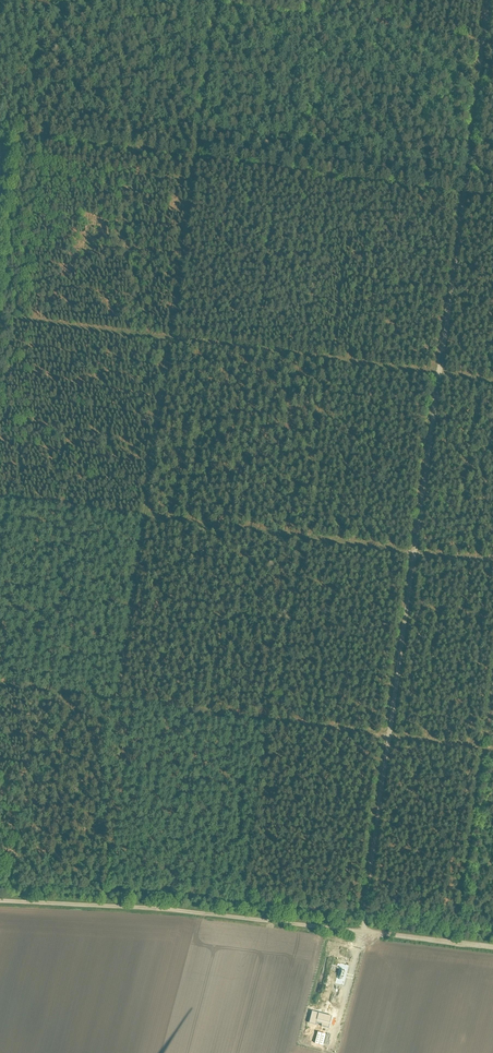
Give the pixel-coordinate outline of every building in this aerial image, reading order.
[(336,983),(343,986),(349,966),(341,964),(336,983)] [(329,1004),(336,1006),(339,995),(332,994),(329,1004)]
